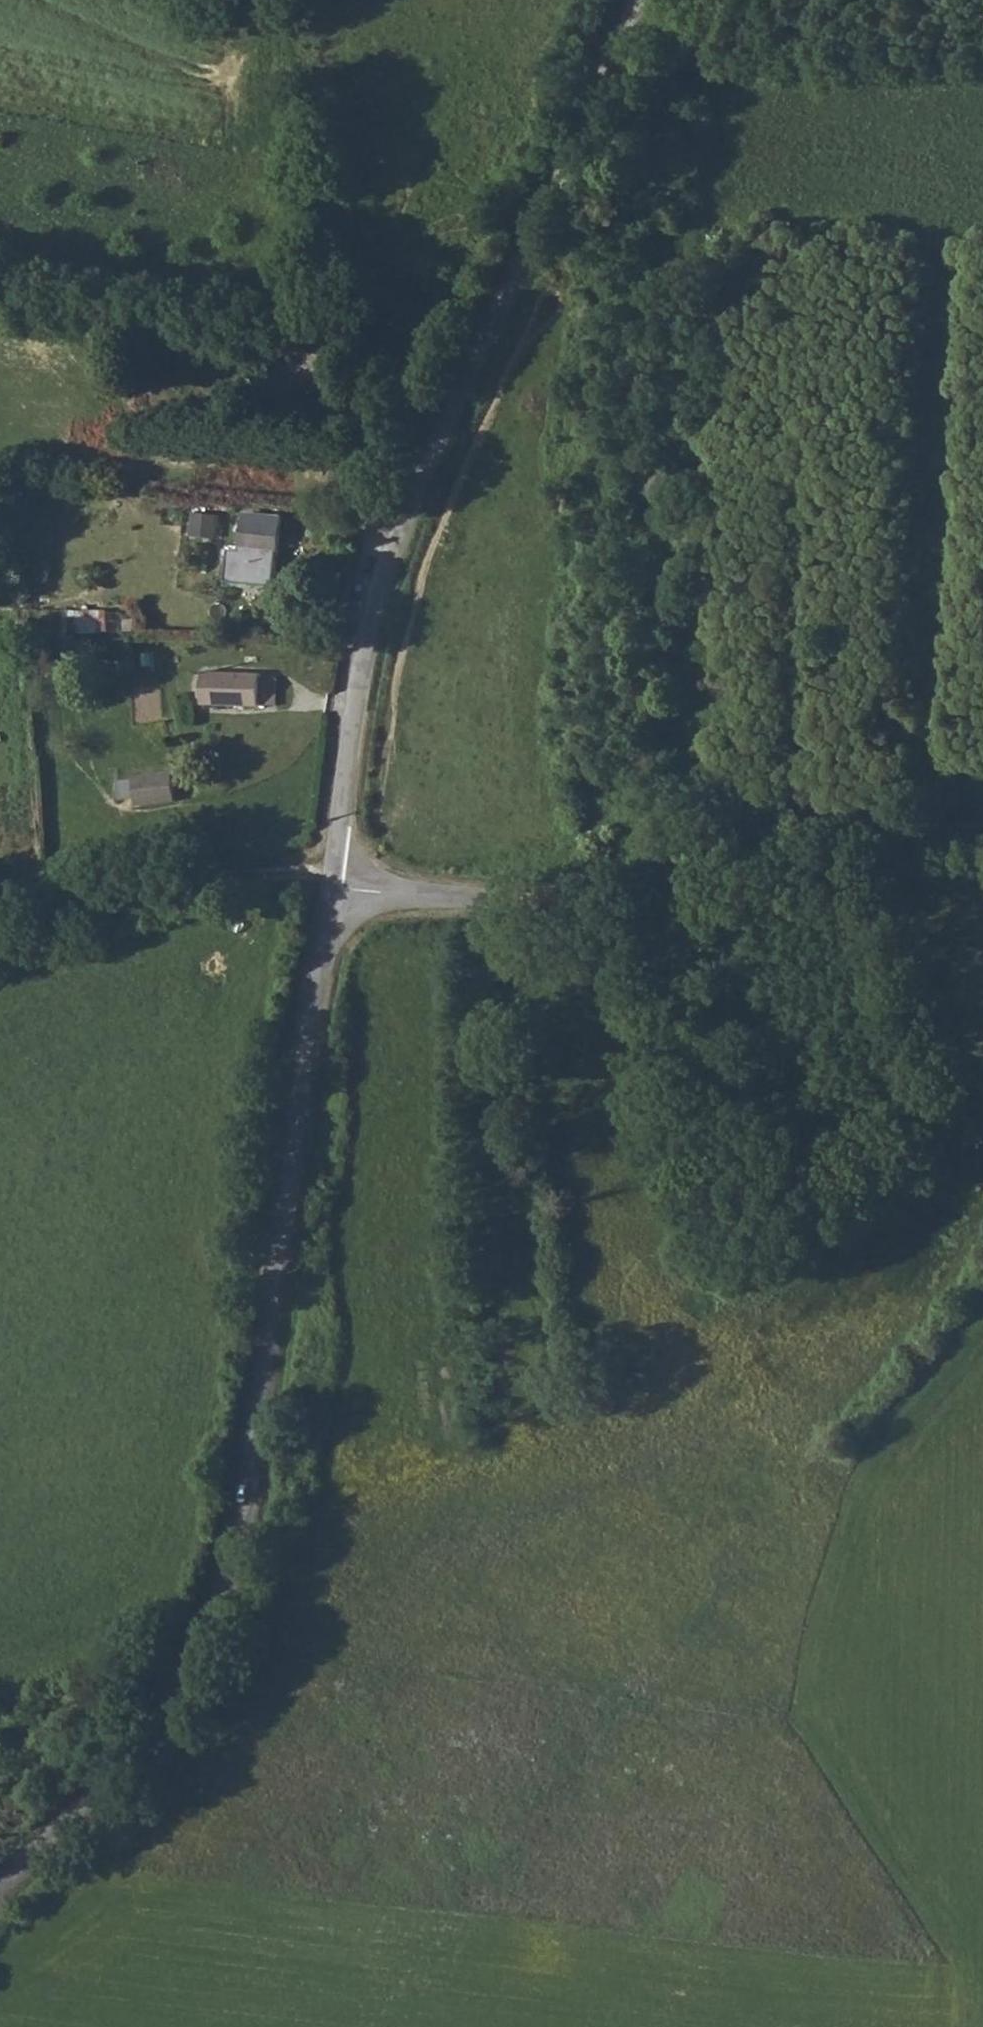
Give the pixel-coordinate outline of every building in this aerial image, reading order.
[(230,572),(266,573),(267,540),(231,538),(230,572)] [(203,708),(278,706),(277,677),(259,678),(259,673),(202,675),(203,708)] [(129,801),(132,827),(172,823),(169,796),(129,801)]
